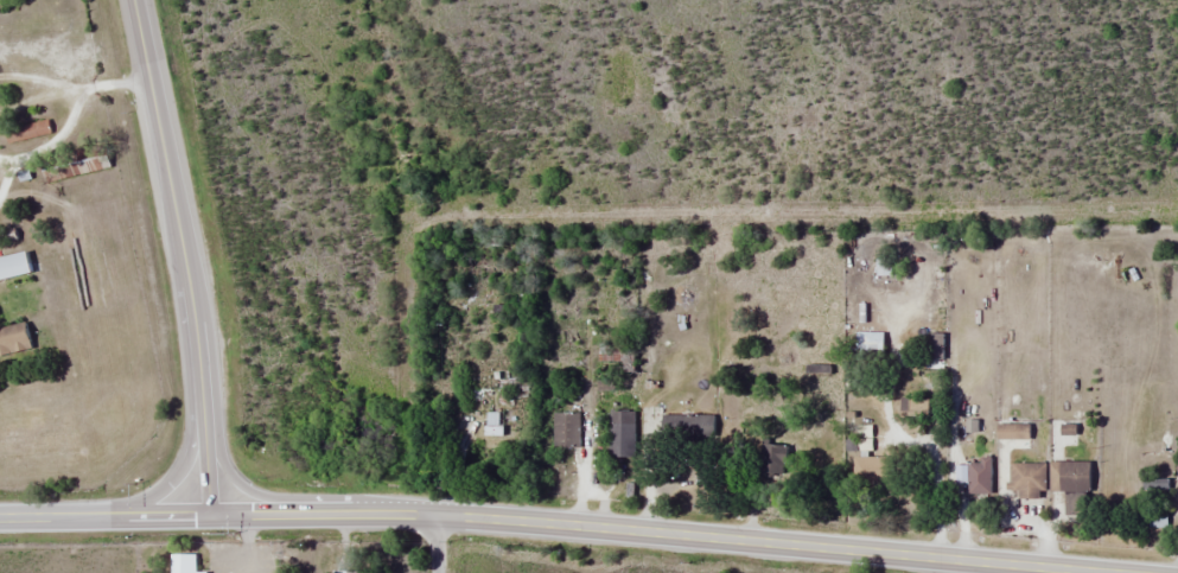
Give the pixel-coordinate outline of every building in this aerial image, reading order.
[(78,149),(82,173),(113,167),(109,143),(78,149)] [(34,347),(28,322),(0,329),(0,355),(34,347)] [(854,332),(854,358),(882,358),(882,332),(854,332)] [(942,333),(925,333),(925,360),(942,360),(942,333)] [(608,456),(634,456),(634,412),(608,411),(608,456)] [(552,413),(552,447),(578,447),(578,413),(552,413)] [(713,414),(660,414),(660,437),(713,437),(713,414)] [(786,444),(760,444),(760,475),(786,475),(786,444)] [(991,494),(991,460),(954,460),(954,479),(967,479),(967,494),(991,494)] [(1057,461),(1057,492),(1063,492),(1063,514),(1086,515),(1087,461),(1057,461)] [(1043,498),(1043,462),(1009,462),(1009,489),(1017,489),(1017,498),(1043,498)] [(173,554),(173,572),(210,572),(210,571),(198,571),(198,554),(173,554)]
